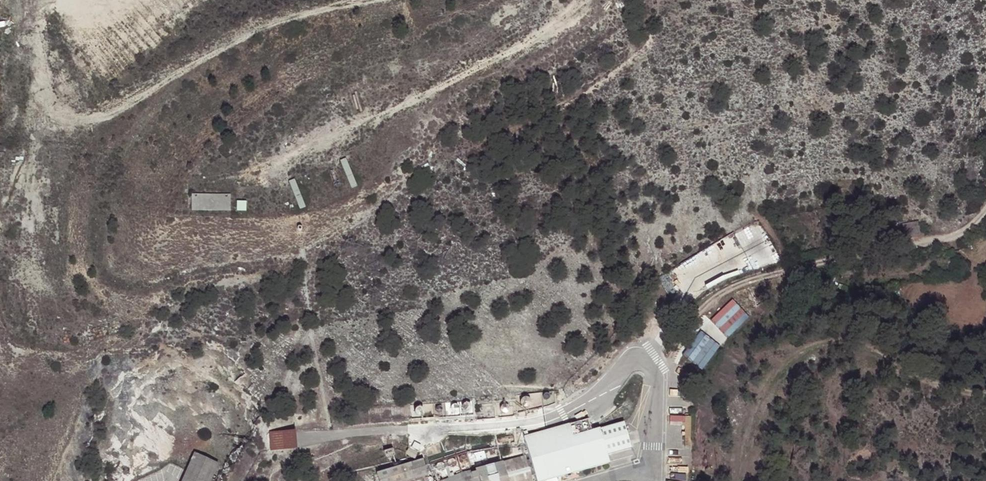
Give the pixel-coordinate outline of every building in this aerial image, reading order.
[(246,202),(237,202),(237,211),(246,211),(246,202)] [(915,235),(913,222),(903,223),(905,237),(915,235)] [(762,231),(759,233),(767,243),(770,242),(762,231)] [(686,268),(674,275),(680,286),(692,279),(686,268)] [(731,299),(709,320),(727,337),(748,316),(731,299)] [(701,330),(681,354),(701,370),(720,347),(701,330)] [(521,402),(521,403),(521,405),(521,407),(522,408),(524,409),(526,409),(527,409),(529,408),(530,407),(531,406),(531,404),(531,402),(530,400),(529,399),(527,399),(525,399),(523,399),(522,400),(521,402)] [(471,410),(472,408),(471,407),(471,405),(470,404),(468,404),(467,403),(465,404),(464,404),(463,406),(462,407),(462,409),(463,410),(463,411),(465,412),(466,413),(468,413),(469,412),(470,411),(471,410)] [(501,407),(500,408),(500,410),(501,412),(502,413),(504,414),(505,414),(507,414),(509,413),(510,412),(511,411),(511,409),(511,407),(510,405),(509,404),(507,403),(505,403),(503,404),(502,405),(501,407)] [(459,411),(460,409),(459,408),(459,406),(458,405),(456,404),(455,404),(453,405),(452,405),(451,406),(450,408),(450,409),(451,411),(451,412),(453,413),(454,414),(456,413),(457,413),(458,412),(459,411)] [(423,414),(424,412),(424,411),(423,409),(422,408),(420,407),(419,407),(417,408),(416,408),(415,410),(414,411),(414,413),(415,414),(416,415),(417,416),(418,417),(420,417),(421,416),(423,415),(423,414)] [(624,423),(599,429),(600,432),(574,438),(569,425),(528,437),(525,438),(527,450),(523,451),(524,456),(461,473),(441,480),(557,480),(609,466),(607,456),(632,449),(624,423)] [(296,430),(270,432),(271,451),(297,449),(296,430)] [(195,452),(187,470),(183,480),(211,480),(219,462),(195,452)] [(376,473),(379,480),(412,480),(428,476),(423,459),(376,473)]
